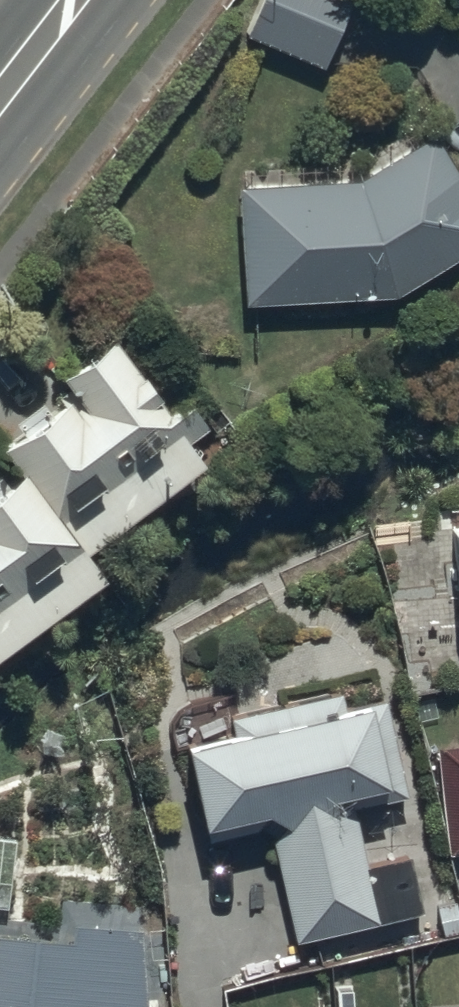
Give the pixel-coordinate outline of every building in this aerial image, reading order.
[(245,40),(322,71),(351,0),(261,0),(245,40)] [(237,190),(243,308),(393,300),(458,260),(458,182),(432,138),(357,184),(237,190)] [(72,402),(4,451),(21,477),(80,558),(202,469),(187,448),(208,432),(170,381),(148,397),(110,345),(58,383),(72,402)] [(21,477),(0,492),(0,656),(99,583),(80,558),(21,477)] [(451,538),(458,610),(458,537),(451,538)] [(231,742),(182,754),(200,833),(265,818),(295,945),(419,916),(406,861),(365,870),(351,812),(403,799),(381,706),(345,715),(340,694),(226,720),(231,742)] [(138,935),(71,928),(69,947),(0,939),(0,1006),(144,1006),(138,935)]
